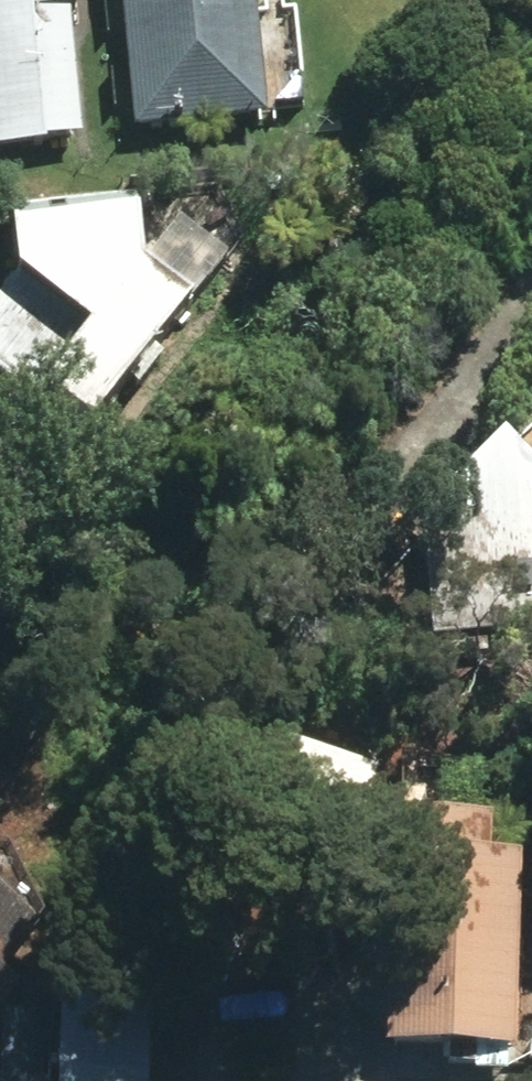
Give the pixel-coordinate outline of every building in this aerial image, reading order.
[(45,159),(43,154),(83,150),(71,14),(33,17),(31,0),(0,0),(0,163),(45,159)] [(136,141),(266,128),(253,0),(122,0),(136,141)] [(169,205),(141,208),(144,249),(173,246),(169,205)] [(93,455),(194,324),(144,288),(135,216),(12,228),(16,286),(0,306),(0,385),(38,415),(40,413),(93,455)] [(431,646),(531,637),(531,482),(506,457),(421,542),(431,646)] [(389,1065),(517,1065),(520,880),(491,879),(492,843),(391,841),(389,1065)] [(18,1000),(5,991),(35,945),(0,921),(0,1027),(18,1000)] [(60,1080),(149,1080),(148,1004),(61,1002),(60,1080)]
